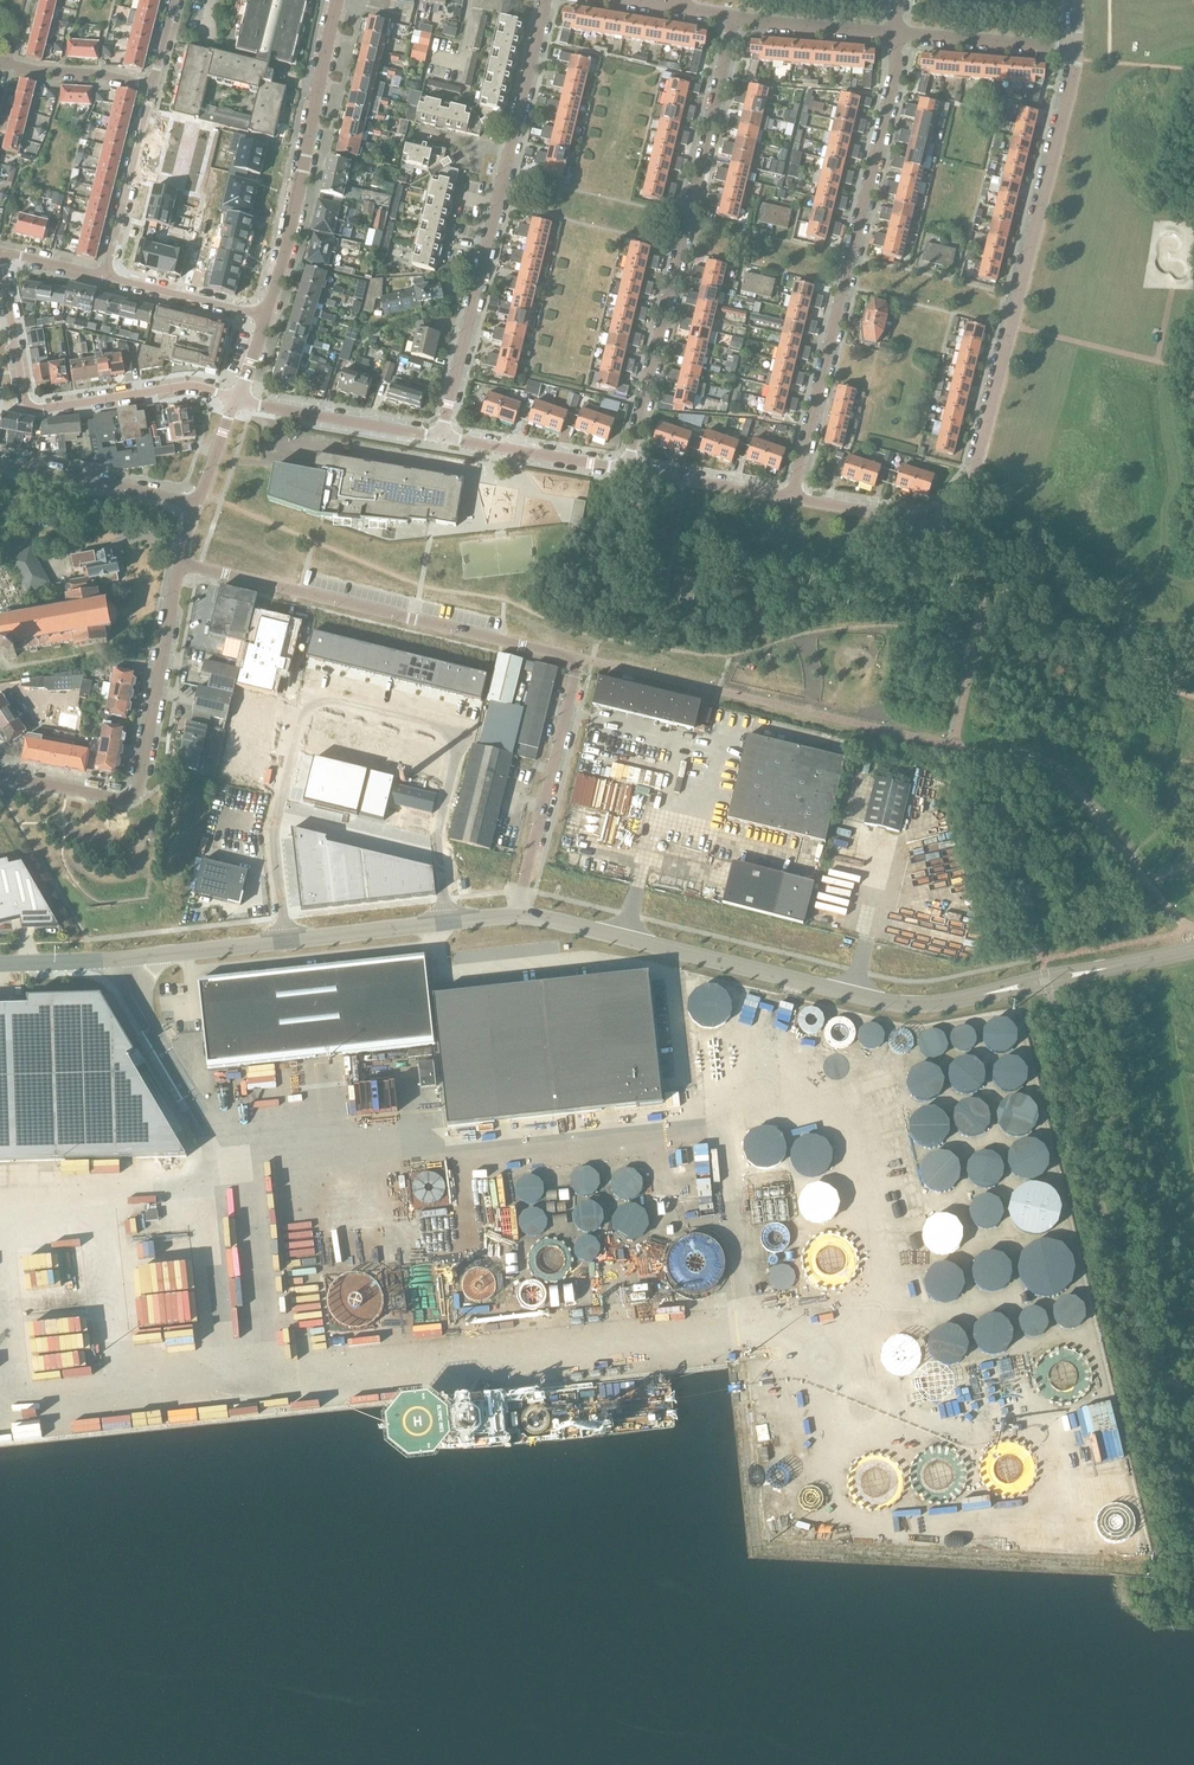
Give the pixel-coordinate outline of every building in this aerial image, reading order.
[(155,16),(158,2),(149,0),(138,0),(136,11),(155,16)] [(308,0),(249,0),(236,51),(239,52),(237,58),(189,46),(172,114),(274,139),(286,88),(282,87),(282,85),(282,84),(282,82),(282,81),(282,79),(281,78),(281,77),(280,75),(279,74),(278,73),(277,72),(276,71),(281,63),(292,65),(308,0)] [(473,8),(481,10),(482,0),(475,0),(473,8)] [(481,10),(487,11),(490,0),(482,0),(481,10)] [(487,11),(494,12),(497,0),(490,0),(487,11)] [(494,12),(501,14),(504,0),(497,0),(494,12)] [(509,0),(504,0),(501,14),(509,15),(512,1),(509,0)] [(519,2),(512,1),(509,15),(516,17),(519,2)] [(38,2),(35,16),(50,20),(54,6),(38,2)] [(453,16),(460,18),(462,9),(455,8),(453,16)] [(588,10),(587,10),(576,8),(576,12),(565,10),(563,22),(565,22),(572,24),(571,29),(583,31),(584,29),(588,10)] [(588,10),(584,29),(591,31),(591,32),(604,34),(607,14),(588,10)] [(132,25),(151,30),(155,16),(136,11),(132,25)] [(607,14),(604,34),(615,36),(615,35),(624,36),(628,17),(607,14)] [(119,24),(122,22),(118,15),(114,17),(119,24)] [(50,20),(35,16),(31,30),(47,34),(50,20)] [(369,22),(367,32),(387,36),(389,28),(390,29),(392,22),(370,16),(370,17),(371,17),(370,22),(369,22)] [(115,27),(119,24),(114,17),(110,19),(107,33),(113,34),(115,27)] [(647,21),(641,19),(628,17),(624,36),(631,37),(630,39),(644,41),(647,21)] [(486,132),(492,128),(489,123),(491,122),(500,124),(524,23),(502,18),(499,30),(495,30),(492,43),(495,44),(490,68),(486,67),(483,80),(487,81),(480,106),(472,111),(447,105),(448,102),(434,98),(434,102),(421,99),(419,108),(416,122),(479,137),(481,128),(483,127),(486,132)] [(667,24),(654,22),(647,21),(644,41),(655,43),(655,41),(664,43),(667,24)] [(446,27),(445,27),(443,34),(455,37),(457,30),(456,29),(457,25),(452,23),(448,24),(448,26),(446,26),(446,27)] [(667,24),(664,43),(670,44),(670,46),(682,48),(686,27),(667,24)] [(148,43),(151,30),(132,25),(129,39),(148,43)] [(707,35),(699,33),(697,33),(697,29),(686,27),(682,48),(694,50),(696,44),(703,46),(705,46),(707,35)] [(31,30),(28,43),(44,47),(47,34),(31,30)] [(365,37),(363,46),(383,51),(385,43),(387,44),(388,37),(387,36),(367,32),(368,32),(366,37),(365,37)] [(430,34),(425,32),(421,32),(418,44),(429,47),(432,34),(430,34)] [(125,52),(145,57),(148,43),(129,39),(125,52)] [(773,40),(762,40),(762,44),(751,43),(750,54),(753,54),(760,54),(759,60),(771,61),(773,40)] [(773,40),(771,61),(784,62),(784,61),(791,61),(793,42),(773,40)] [(66,58),(81,59),(82,42),(67,41),(66,58)] [(81,59),(96,60),(97,43),(82,42),(81,59)] [(793,42),(791,61),(800,62),(800,63),(812,65),(814,44),(793,42)] [(28,43),(24,57),(40,61),(44,47),(28,43)] [(429,47),(418,44),(414,43),(410,59),(425,63),(429,47)] [(831,65),(833,45),(814,44),(812,65),(824,66),(824,64),(831,65)] [(852,47),(848,47),(833,45),(831,65),(840,66),(840,67),(851,68),(852,47)] [(362,51),(359,61),(380,66),(382,58),(383,58),(385,51),(383,51),(363,46),(363,47),(364,47),(363,52),(362,51)] [(865,48),(857,47),(852,47),(851,68),(864,69),(865,64),(872,64),(874,64),(875,53),(864,52),(865,48)] [(122,66),(141,71),(145,57),(125,52),(122,66)] [(588,60),(589,55),(575,52),(574,56),(588,60)] [(559,60),(568,62),(571,63),(569,70),(587,74),(590,62),(591,62),(591,61),(589,60),(589,61),(573,57),(573,56),(561,53),(559,60)] [(942,75),(944,54),(932,53),(932,58),(921,57),(920,68),(923,68),(930,69),(930,74),(942,75)] [(944,54),(942,75),(954,76),(954,74),(962,75),(964,56),(944,54)] [(964,56),(962,75),(970,76),(969,77),(982,79),(983,58),(964,56)] [(983,58),(982,79),(994,80),(994,78),(1002,78),(1004,59),(983,58)] [(1004,59),(1002,78),(1010,79),(1010,81),(1022,82),(1024,61),(1004,59)] [(358,66),(356,76),(376,81),(378,73),(401,78),(402,71),(381,67),(381,66),(380,66),(359,61),(359,62),(360,62),(359,66),(358,66)] [(1035,62),(1027,61),(1024,61),(1022,82),(1034,83),(1035,78),(1044,78),(1045,67),(1035,66),(1035,62)] [(587,74),(569,70),(567,77),(556,74),(554,80),(585,87),(584,86),(587,74)] [(667,94),(686,98),(687,91),(699,94),(701,86),(688,83),(690,78),(671,73),(670,81),(667,94)] [(377,81),(376,81),(356,76),(356,77),(357,77),(355,81),(352,91),(375,96),(377,89),(384,91),(384,88),(391,90),(392,85),(377,81)] [(1042,86),(1042,84),(1044,78),(1035,78),(1034,83),(1034,84),(1042,86)] [(18,80),(15,95),(31,99),(35,84),(18,80)] [(564,89),(564,92),(563,96),(581,100),(584,88),(585,88),(585,87),(554,80),(553,86),(564,89)] [(407,81),(406,86),(410,87),(410,89),(412,90),(417,92),(419,85),(418,85),(419,84),(412,82),(411,83),(407,81)] [(75,87),(60,86),(59,104),(74,105),(75,87)] [(750,86),(749,89),(748,93),(737,90),(735,96),(765,104),(766,104),(766,102),(765,102),(768,90),(750,86)] [(91,88),(75,87),(74,105),(90,106),(91,88)] [(116,89),(113,104),(132,108),(135,94),(116,89)] [(413,98),(411,106),(419,108),(421,99),(423,93),(418,92),(411,90),(410,97),(413,98)] [(377,113),(380,103),(387,105),(389,100),(375,96),(352,91),(352,92),(353,92),(352,96),(351,96),(349,106),(377,113)] [(842,95),(839,107),(857,111),(858,105),(870,107),(872,99),(860,96),(860,98),(844,94),(841,93),(841,95),(842,95)] [(667,94),(665,105),(664,105),(663,106),(694,114),(696,108),(684,105),(686,98),(667,94)] [(15,95),(12,106),(11,108),(27,113),(31,99),(15,95)] [(561,103),(558,102),(550,100),(548,106),(579,113),(579,112),(578,112),(581,100),(563,96),(561,103)] [(744,112),(762,117),(765,104),(735,96),(734,102),(745,105),(744,112)] [(906,110),(936,117),(939,104),(921,99),(919,106),(907,104),(906,110)] [(128,122),(132,109),(132,108),(113,104),(109,118),(128,122)] [(409,105),(406,120),(409,121),(415,123),(416,122),(419,108),(411,106),(409,105)] [(347,111),(345,121),(365,125),(367,117),(384,121),(385,115),(377,113),(349,106),(348,106),(349,107),(348,111),(347,111)] [(547,112),(555,114),(558,115),(556,122),(575,126),(578,114),(579,114),(579,113),(548,106),(547,112)] [(694,114),(663,106),(663,107),(664,107),(661,119),(679,124),(681,117),(693,119),(694,114)] [(835,119),(835,120),(865,128),(866,122),(867,121),(855,118),(857,111),(839,107),(836,119),(835,119)] [(11,108),(8,122),(24,127),(27,113),(11,108)] [(1034,127),(1037,114),(1038,112),(1020,108),(1017,122),(1034,127)] [(795,124),(798,113),(787,110),(784,122),(795,124)] [(936,117),(906,110),(904,116),(916,118),(914,126),(933,130),(936,117)] [(729,122),(760,129),(760,128),(759,128),(762,117),(744,112),(742,119),(731,116),(729,122)] [(803,114),(800,126),(806,127),(809,115),(803,114)] [(106,131),(110,132),(125,136),(128,122),(109,118),(106,131)] [(406,120),(403,119),(399,132),(406,134),(409,121),(406,120)] [(678,131),(679,127),(679,124),(661,119),(658,131),(657,132),(688,139),(689,133),(678,131)] [(835,120),(832,133),(850,138),(852,130),(864,133),(865,128),(835,120)] [(341,136),(342,137),(361,141),(364,132),(365,133),(367,126),(365,125),(345,121),(346,121),(345,126),(344,126),(341,136)] [(24,127),(8,122),(4,136),(20,140),(24,127)] [(542,132),(573,139),(573,138),(572,138),(575,126),(556,122),(555,129),(543,126),(542,132)] [(737,138),(756,142),(759,130),(760,130),(760,129),(729,122),(728,128),(739,131),(737,138)] [(1034,127),(1017,122),(1013,136),(1031,141),(1034,127)] [(913,132),(910,131),(901,129),(899,136),(929,143),(933,130),(914,126),(913,132)] [(122,149),(125,136),(110,132),(106,131),(102,145),(110,147),(122,149)] [(550,147),(569,152),(572,139),(572,140),(573,139),(542,132),(540,138),(552,141),(550,147)] [(688,139),(657,132),(658,133),(655,145),(673,150),(675,142),(687,145),(688,139)] [(234,133),(229,152),(234,154),(263,161),(267,147),(255,144),(256,139),(234,133)] [(829,145),(828,146),(859,153),(860,147),(849,144),(850,138),(832,133),(829,145)] [(1,149),(12,152),(17,153),(20,140),(4,136),(1,149)] [(929,143),(899,136),(898,141),(910,144),(908,152),(926,156),(929,143)] [(998,148),(1001,137),(996,136),(993,147),(998,148)] [(1010,151),(1027,155),(1031,141),(1013,136),(1010,151)] [(337,151),(358,156),(358,155),(362,156),(364,149),(360,148),(361,141),(342,137),(341,141),(340,141),(337,151)] [(723,148),(753,155),(754,154),(753,154),(756,142),(737,138),(736,145),(724,142),(723,148)] [(435,271),(452,201),(459,170),(450,168),(449,166),(454,163),(450,157),(445,160),(444,158),(446,150),(407,140),(402,163),(428,169),(433,178),(427,203),(424,202),(421,215),(424,216),(418,240),(415,239),(412,253),(415,253),(412,266),(435,271)] [(102,145),(99,159),(118,164),(122,149),(110,147),(102,145)] [(673,150),(655,145),(652,157),(651,158),(682,165),(683,159),(672,156),(673,150)] [(829,146),(826,159),(844,163),(846,156),(857,159),(859,153),(828,146),(829,146)] [(536,158),(566,165),(567,164),(566,164),(569,152),(550,147),(549,154),(537,152),(536,158)] [(731,164),(750,168),(753,155),(753,156),(753,155),(723,148),(721,154),(733,156),(731,164)] [(80,157),(87,152),(84,149),(77,154),(80,157)] [(782,149),(778,161),(785,163),(788,151),(782,149)] [(790,164),(791,164),(799,166),(802,153),(793,151),(790,164)] [(1024,169),(1026,158),(1027,155),(1010,151),(1006,165),(1024,169)] [(89,156),(87,152),(80,157),(77,154),(74,165),(79,166),(82,160),(82,161),(89,156)] [(893,162),(923,169),(926,156),(908,152),(906,158),(895,155),(893,162)] [(234,154),(229,173),(247,177),(248,172),(260,175),(263,161),(234,154)] [(365,202),(389,207),(391,197),(346,187),(351,162),(329,157),(321,192),(334,195),(365,202)] [(536,158),(534,164),(546,166),(544,174),(562,178),(567,179),(570,166),(566,165),(536,158)] [(649,171),(667,175),(669,168),(680,171),(682,165),(651,158),(652,158),(649,171)] [(99,159),(95,173),(110,176),(115,177),(118,164),(99,159)] [(822,171),(852,179),(854,173),(842,170),(844,163),(826,159),(823,171),(822,171)] [(773,160),(769,173),(782,176),(785,163),(773,160)] [(902,177),(920,182),(923,169),(893,162),(892,167),(904,170),(902,177)] [(717,174),(747,181),(748,180),(747,180),(750,168),(731,164),(730,170),(718,167),(717,174)] [(799,166),(791,164),(788,176),(796,178),(799,166)] [(1020,183),(1023,173),(1024,169),(1006,165),(1003,179),(1020,183)] [(362,173),(370,174),(371,167),(363,166),(362,173)] [(381,170),(375,168),(371,185),(376,187),(381,170)] [(645,184),(676,191),(677,186),(665,183),(667,175),(649,171),(646,183),(645,183),(645,184)] [(823,172),(820,185),(838,189),(840,182),(851,185),(852,179),(822,171),(822,172),(823,172)] [(95,173),(92,187),(111,191),(115,177),(110,176),(95,173)] [(229,173),(224,192),(254,199),(257,185),(245,182),(247,177),(229,173)] [(725,189),(744,194),(747,182),(747,181),(717,174),(715,180),(727,182),(725,189)] [(887,187),(917,195),(920,182),(902,177),(900,184),(888,181),(887,187)] [(1020,183),(1003,179),(999,193),(1017,197),(1020,183)] [(378,180),(376,187),(383,188),(390,190),(393,191),(394,184),(378,180)] [(676,191),(645,184),(645,185),(646,185),(643,197),(661,202),(663,194),(674,197),(676,191)] [(398,185),(391,218),(397,219),(398,212),(400,204),(404,187),(398,185)] [(816,197),(815,197),(846,205),(848,199),(836,196),(838,189),(820,185),(816,197)] [(92,187),(88,200),(108,205),(111,191),(92,187)] [(155,187),(152,198),(179,205),(182,194),(155,187)] [(896,203),(914,207),(917,195),(887,187),(886,189),(885,193),(897,196),(896,203)] [(724,196),(720,195),(712,193),(710,200),(741,207),(741,206),(744,194),(725,189),(724,196)] [(41,190),(39,198),(45,199),(47,192),(41,190)] [(224,192),(219,211),(237,215),(239,210),(251,213),(254,199),(224,192)] [(332,204),(334,195),(321,192),(319,201),(332,204)] [(1013,211),(1017,198),(1017,197),(999,193),(996,207),(1013,211)] [(63,196),(54,194),(52,203),(60,206),(63,196)] [(816,198),(813,210),(831,215),(833,208),(845,211),(846,205),(815,197),(815,198),(816,198)] [(152,198),(149,210),(176,216),(179,205),(152,198)] [(88,200),(85,214),(104,219),(108,205),(88,200)] [(741,207),(710,200),(709,205),(721,208),(719,215),(737,220),(740,207),(741,207)] [(316,215),(316,216),(354,225),(355,219),(354,219),(348,218),(350,210),(350,209),(348,208),(338,205),(338,204),(334,204),(333,204),(332,204),(319,201),(316,213),(316,215)] [(383,232),(389,207),(365,202),(362,215),(372,216),(372,213),(375,213),(373,230),(376,231),(382,232),(383,232)] [(762,203),(758,220),(773,224),(777,207),(762,203)] [(894,209),(891,209),(882,207),(881,213),(911,220),(914,207),(896,203),(894,209)] [(34,213),(27,238),(42,242),(47,222),(46,222),(47,217),(41,215),(42,210),(40,205),(38,206),(35,208),(34,213)] [(773,224),(788,227),(792,210),(777,207),(773,224)] [(992,221),(1010,225),(1013,211),(996,207),(992,221)] [(174,228),(176,216),(149,210),(146,221),(150,222),(174,228)] [(809,222),(809,223),(840,231),(841,225),(830,222),(831,215),(813,210),(810,223),(809,222)] [(15,230),(13,235),(27,238),(34,213),(28,212),(27,217),(18,215),(18,216),(15,230)] [(222,212),(218,225),(250,233),(253,221),(254,219),(222,212)] [(879,219),(888,221),(891,222),(889,229),(907,233),(911,220),(881,213),(879,219)] [(85,214),(82,228),(101,232),(104,219),(85,214)] [(316,216),(312,230),(342,237),(344,228),(352,230),(354,225),(316,216)] [(520,224),(518,230),(549,238),(549,237),(548,237),(551,224),(533,220),(531,227),(520,224)] [(989,235),(1006,239),(1010,225),(992,221),(989,235)] [(387,256),(395,224),(390,223),(382,255),(387,256)] [(840,231),(809,223),(809,224),(810,224),(807,236),(815,238),(825,241),(827,233),(838,236),(840,231)] [(218,225),(215,238),(247,246),(250,233),(218,225)] [(82,228),(78,242),(97,247),(101,232),(82,228)] [(889,229),(888,232),(888,235),(876,232),(874,239),(904,246),(907,233),(889,229)] [(527,246),(545,250),(548,238),(549,238),(518,230),(517,236),(528,239),(527,246)] [(376,231),(372,247),(378,249),(382,232),(376,231)] [(311,241),(310,245),(311,247),(312,247),(312,248),(335,254),(337,246),(359,252),(361,244),(342,239),(339,240),(315,235),(314,240),(313,240),(311,241)] [(986,249),(1003,253),(1006,239),(989,235),(986,249)] [(213,237),(210,249),(244,258),(247,246),(215,238),(213,237)] [(146,272),(147,269),(153,241),(142,238),(135,266),(140,267),(139,270),(146,272)] [(823,247),(825,241),(815,238),(814,245),(823,247)] [(904,246),(874,239),(873,245),(885,247),(883,255),(901,259),(904,246)] [(147,269),(158,271),(165,244),(153,241),(147,269)] [(75,255),(74,256),(94,260),(97,247),(78,242),(75,255)] [(937,262),(941,246),(926,242),(923,259),(937,262)] [(660,258),(648,255),(650,248),(632,243),(629,256),(628,255),(628,256),(658,264),(660,258)] [(176,247),(165,244),(158,271),(169,274),(176,247)] [(514,250),(512,256),(543,263),(542,262),(545,250),(527,246),(525,253),(514,250)] [(937,262),(952,266),(956,249),(941,246),(937,262)] [(176,247),(169,274),(169,278),(175,279),(176,276),(181,277),(188,250),(176,247)] [(308,261),(332,267),(335,254),(312,248),(311,249),(308,250),(308,253),(309,255),(310,256),(308,261)] [(210,249),(207,261),(209,261),(242,269),(244,258),(210,249)] [(982,263),(1000,267),(1003,253),(986,249),(982,263)] [(543,263),(512,256),(511,262),(522,265),(520,272),(539,276),(542,264),(543,263)] [(658,264),(628,256),(628,257),(625,270),(644,274),(645,267),(657,270),(658,264)] [(209,261),(206,274),(239,282),(242,269),(209,261)] [(695,266),(693,272),(723,280),(724,278),(723,278),(726,266),(708,261),(706,269),(695,266)] [(976,262),(974,269),(980,271),(979,277),(991,280),(996,281),(1000,267),(982,263),(982,264),(976,262)] [(302,280),(303,280),(302,282),(322,288),(324,289),(326,282),(324,282),(327,273),(307,267),(306,270),(305,269),(303,275),(304,276),(303,280),(302,280)] [(344,268),(343,273),(352,275),(354,269),(344,267),(344,268)] [(644,274),(625,270),(622,282),(621,282),(652,290),(654,284),(642,281),(643,278),(644,274)] [(507,276),(506,282),(536,289),(537,288),(536,288),(539,276),(520,272),(519,279),(507,276)] [(693,272),(692,278),(703,281),(701,288),(720,293),(723,280),(693,272)] [(757,292),(761,276),(746,272),(742,289),(757,292)] [(206,274),(203,287),(235,295),(239,282),(206,274)] [(761,276),(757,292),(771,296),(775,279),(761,276)] [(417,290),(420,303),(442,298),(442,299),(443,298),(443,297),(442,295),(443,293),(442,289),(440,288),(440,286),(440,285),(439,285),(428,288),(428,287),(425,287),(423,278),(414,280),(416,289),(416,290),(417,290)] [(36,306),(37,301),(40,282),(26,279),(21,304),(36,306)] [(373,300),(381,298),(382,298),(382,279),(371,280),(363,310),(370,312),(373,300)] [(366,283),(358,281),(354,298),(362,300),(366,283)] [(53,284),(40,282),(37,301),(45,303),(44,308),(50,309),(50,304),(53,284)] [(298,295),(298,296),(318,303),(322,288),(302,282),(301,284),(300,284),(299,290),(299,291),(298,294),(298,295)] [(536,289),(506,282),(504,288),(516,291),(514,297),(533,302),(536,290),(536,289)] [(619,296),(638,300),(639,293),(651,296),(652,290),(621,282),(621,283),(622,283),(619,296)] [(792,295),(791,296),(822,303),(823,297),(812,294),(814,287),(795,282),(792,295)] [(50,304),(64,306),(69,287),(68,287),(53,284),(50,304)] [(69,284),(68,287),(69,287),(64,306),(78,310),(83,287),(69,284)] [(96,293),(97,294),(97,291),(83,287),(78,310),(92,313),(92,311),(96,293)] [(689,292),(687,298),(717,305),(718,305),(717,304),(720,293),(701,288),(701,291),(700,294),(698,294),(689,292)] [(421,307),(420,303),(417,290),(416,290),(382,298),(381,298),(385,315),(421,307)] [(111,297),(97,294),(96,293),(92,311),(96,312),(97,312),(106,314),(111,297)] [(294,308),(293,309),(294,309),(294,310),(314,316),(322,318),(323,313),(324,312),(316,310),(318,303),(298,296),(297,299),(296,298),(294,304),(295,305),(294,308)] [(638,300),(619,296),(616,308),(615,308),(646,316),(647,309),(636,307),(637,303),(638,300)] [(792,296),(789,309),(807,313),(809,306),(821,309),(822,303),(791,296),(792,296)] [(120,317),(124,300),(111,297),(106,314),(120,317)] [(501,302),(500,308),(530,315),(530,314),(533,302),(514,297),(513,304),(501,302)] [(687,298),(686,304),(695,306),(697,307),(696,310),(695,314),(714,318),(716,306),(717,306),(717,305),(687,298)] [(138,304),(124,300),(120,317),(134,321),(138,304)] [(362,303),(354,301),(351,313),(358,315),(362,303)] [(865,340),(876,343),(883,333),(887,316),(886,304),(874,301),(867,311),(863,328),(865,340)] [(759,314),(761,304),(754,303),(752,312),(759,314)] [(138,304),(134,321),(150,325),(154,308),(138,304)] [(158,307),(158,309),(152,332),(163,335),(160,349),(142,345),(138,361),(139,371),(163,367),(165,359),(172,361),(171,362),(172,362),(172,361),(183,364),(182,365),(183,365),(184,364),(190,365),(190,367),(191,367),(191,366),(205,369),(205,371),(206,371),(206,369),(217,372),(216,373),(217,374),(217,372),(219,373),(219,372),(218,371),(220,361),(222,361),(222,360),(220,360),(223,350),(224,350),(225,349),(223,349),(229,327),(230,327),(230,326),(229,326),(229,325),(228,326),(212,322),(213,321),(212,320),(211,322),(195,318),(195,316),(194,318),(184,315),(184,314),(183,313),(183,315),(175,313),(176,311),(175,311),(175,313),(170,312),(170,310),(169,311),(159,309),(159,307),(158,307)] [(745,318),(747,313),(722,307),(720,311),(745,318)] [(530,315),(500,308),(498,314),(510,316),(508,323),(526,328),(529,315),(530,316),(530,315)] [(646,316),(615,308),(615,309),(616,309),(613,321),(631,325),(633,319),(644,321),(646,316)] [(785,320),(785,321),(816,329),(817,323),(806,320),(807,313),(789,309),(786,321),(785,320)] [(290,323),(289,324),(310,330),(314,316),(294,310),(293,312),(292,312),(290,318),(291,319),(290,323),(289,322),(289,323),(290,323)] [(323,313),(322,318),(334,322),(336,317),(323,313)] [(682,318),(681,324),(711,331),(711,330),(714,318),(695,314),(695,317),(694,321),(691,320),(682,318)] [(751,314),(750,319),(781,327),(782,321),(751,314)] [(34,319),(24,321),(26,328),(36,326),(34,319)] [(75,320),(74,325),(87,329),(89,323),(75,320)] [(434,360),(435,354),(440,334),(433,332),(430,320),(416,323),(417,329),(411,355),(434,360)] [(631,325),(613,321),(610,334),(609,333),(609,334),(640,341),(641,335),(630,332),(631,329),(631,325)] [(786,322),(783,334),(801,339),(803,332),(814,335),(816,329),(785,321),(785,322),(786,322)] [(495,327),(493,333),(524,341),(524,340),(526,328),(508,323),(506,330),(495,327)] [(967,323),(964,337),(981,342),(985,327),(972,324),(967,323)] [(285,337),(285,338),(306,344),(310,330),(289,324),(289,327),(288,326),(286,332),(287,332),(286,336),(285,336),(285,337)] [(681,324),(679,330),(691,332),(689,339),(707,344),(714,346),(717,333),(711,332),(711,331),(681,324)] [(349,327),(345,338),(355,341),(358,330),(349,327)] [(750,335),(760,337),(762,330),(751,327),(750,335)] [(733,336),(742,338),(744,330),(735,328),(733,336)] [(26,332),(29,346),(45,343),(43,329),(26,332)] [(524,341),(493,333),(492,339),(503,342),(502,349),(520,353),(523,341),(524,341)] [(610,335),(607,347),(625,351),(627,344),(639,347),(640,341),(609,334),(609,335),(610,335)] [(779,346),(779,347),(809,354),(811,348),(799,346),(801,339),(783,334),(780,346),(779,346)] [(948,340),(947,341),(955,343),(957,337),(949,335),(948,340)] [(369,344),(376,346),(378,339),(371,337),(369,344)] [(730,347),(741,350),(743,340),(733,337),(730,347)] [(961,351),(960,352),(970,354),(978,356),(981,342),(964,337),(961,351)] [(281,352),(288,354),(301,358),(302,354),(306,344),(285,338),(285,340),(283,340),(282,346),(283,346),(282,350),(281,350),(281,351),(281,352)] [(339,359),(348,362),(355,341),(345,338),(339,359)] [(676,343),(674,350),(693,354),(704,357),(705,357),(705,356),(707,344),(689,339),(688,342),(687,346),(685,346),(676,343)] [(111,376),(108,358),(105,340),(101,341),(103,354),(95,355),(96,360),(99,378),(100,381),(108,380),(107,377),(111,376)] [(315,341),(313,346),(329,351),(331,345),(315,341)] [(120,356),(108,358),(111,376),(124,374),(124,373),(132,372),(130,357),(130,358),(128,346),(118,343),(120,356)] [(880,343),(878,353),(886,354),(888,344),(880,343)] [(65,352),(64,345),(57,346),(58,354),(65,352)] [(393,345),(391,351),(399,354),(401,347),(393,345)] [(603,359),(603,360),(634,367),(635,361),(624,358),(625,351),(607,347),(605,354),(604,359),(603,359)] [(779,348),(776,360),(795,365),(796,358),(808,360),(809,354),(779,347),(779,348)] [(489,353),(487,359),(518,367),(518,366),(517,366),(520,353),(502,349),(500,356),(489,353)] [(673,354),(673,355),(682,358),(685,358),(684,362),(683,366),(701,370),(704,357),(693,354),(674,350),(673,354)] [(277,365),(277,366),(299,373),(299,372),(297,372),(301,358),(288,354),(281,352),(280,354),(279,354),(278,359),(279,360),(277,364),(277,365)] [(960,352),(957,366),(974,371),(978,356),(970,354),(960,352)] [(363,359),(357,357),(354,364),(355,365),(353,371),(358,373),(363,359)] [(406,369),(413,371),(416,359),(410,357),(406,369)] [(39,359),(31,360),(36,385),(50,383),(47,365),(40,366),(39,359)] [(363,359),(358,373),(359,373),(361,367),(367,369),(370,361),(363,359)] [(416,359),(413,371),(419,372),(423,360),(416,359)] [(518,367),(487,359),(486,365),(497,368),(496,375),(514,380),(517,367),(518,367)] [(58,364),(49,365),(53,385),(54,385),(56,386),(60,386),(61,384),(68,383),(64,360),(57,361),(58,364)] [(99,378),(96,360),(84,362),(87,380),(99,378)] [(604,361),(601,373),(619,377),(621,370),(632,373),(634,367),(603,360),(603,361),(604,361)] [(773,372),(772,373),(803,380),(805,374),(793,371),(795,365),(776,360),(773,372)] [(74,382),(87,380),(84,362),(71,364),(74,382)] [(389,384),(396,365),(386,362),(380,380),(389,384)] [(328,381),(333,368),(325,365),(321,378),(328,381)] [(281,383),(281,385),(288,387),(289,385),(295,387),(299,373),(277,366),(273,380),(281,383)] [(670,369),(668,375),(699,383),(699,382),(698,382),(701,370),(683,366),(682,369),(681,372),(679,371),(670,369)] [(957,366),(953,380),(971,385),(974,371),(957,366)] [(351,394),(358,374),(352,372),(352,373),(346,372),(347,370),(344,369),(337,389),(341,390),(340,391),(346,393),(346,392),(351,394)] [(597,385),(597,387),(599,387),(615,390),(615,392),(627,395),(629,387),(617,384),(619,377),(601,373),(598,385),(597,385)] [(773,374),(770,386),(788,390),(790,383),(802,386),(803,380),(772,373),(772,374),(773,374)] [(356,396),(356,397),(362,399),(362,398),(365,399),(372,379),(369,378),(369,379),(363,377),(364,376),(358,374),(351,394),(356,396)] [(668,375),(667,381),(678,384),(676,391),(695,396),(702,397),(705,384),(699,383),(668,375)] [(393,377),(387,399),(389,400),(389,401),(395,403),(396,402),(403,404),(410,382),(393,377)] [(325,392),(328,381),(321,379),(317,390),(325,392)] [(953,380),(950,395),(967,399),(971,385),(953,380)] [(528,381),(525,392),(537,396),(540,385),(528,381)] [(410,382),(403,404),(411,406),(410,407),(417,409),(418,408),(420,409),(426,387),(410,382)] [(720,395),(721,387),(707,385),(706,393),(720,395)] [(766,398),(766,399),(797,406),(798,400),(787,397),(788,390),(770,386),(767,398),(766,398)] [(838,386),(835,401),(852,405),(856,390),(838,386)] [(664,395),(662,403),(674,406),(674,404),(690,408),(690,409),(693,409),(693,408),(692,407),(695,396),(676,391),(676,394),(675,398),(673,397),(664,395)] [(488,393),(484,404),(481,413),(498,419),(505,399),(488,393)] [(576,409),(580,397),(570,394),(566,406),(576,409)] [(950,395),(946,409),(964,413),(967,399),(950,395)] [(600,407),(606,409),(609,400),(603,398),(600,407)] [(521,404),(505,399),(498,419),(514,425),(521,404)] [(767,400),(764,412),(782,416),(784,409),(795,412),(797,406),(766,399),(767,400)] [(544,427),(551,407),(535,401),(535,402),(528,400),(526,405),(533,408),(528,422),(544,427)] [(835,401),(831,415),(849,419),(852,405),(835,401)] [(586,402),(584,407),(602,414),(604,409),(586,402)] [(150,429),(151,431),(156,430),(155,423),(157,422),(154,406),(147,407),(150,429)] [(568,412),(551,407),(544,427),(561,433),(568,412)] [(143,408),(94,416),(94,420),(97,434),(102,465),(124,470),(156,465),(155,458),(154,449),(152,438),(152,437),(151,431),(150,429),(147,429),(143,408)] [(166,429),(170,428),(193,424),(193,423),(194,422),(193,417),(192,417),(191,410),(184,412),(183,408),(163,412),(166,429)] [(591,435),(598,415),(582,409),(575,429),(591,435)] [(946,409),(943,423),(960,427),(964,413),(946,409)] [(7,447),(14,449),(20,417),(2,413),(0,421),(0,429),(10,431),(7,447)] [(701,427),(702,424),(704,417),(705,416),(680,414),(679,419),(701,427)] [(598,415),(591,435),(607,441),(614,421),(598,415)] [(831,415),(828,429),(845,434),(849,419),(831,415)] [(20,417),(14,449),(21,450),(24,434),(31,435),(32,430),(40,432),(41,421),(20,417)] [(80,417),(64,419),(66,435),(81,433),(80,417)] [(64,419),(41,421),(41,437),(59,435),(60,444),(59,444),(60,450),(57,451),(57,457),(68,459),(66,435),(64,419)] [(753,420),(746,419),(741,435),(747,437),(753,420)] [(90,440),(91,446),(92,451),(94,464),(102,465),(97,434),(94,420),(87,422),(90,437),(90,440)] [(659,423),(656,434),(652,443),(669,449),(676,429),(665,425),(660,423),(659,423)] [(943,423),(939,436),(957,441),(960,427),(943,423)] [(170,428),(173,442),(195,439),(195,437),(196,436),(195,431),(194,431),(194,428),(195,428),(194,427),(193,424),(170,428)] [(692,434),(676,429),(669,449),(685,454),(692,434)] [(828,429),(827,433),(824,443),(842,447),(845,434),(828,429)] [(723,437),(707,431),(699,451),(716,457),(723,437)] [(953,455),(956,445),(957,441),(939,436),(936,450),(953,455)] [(739,442),(723,437),(716,457),(732,463),(739,442)] [(762,465),(770,445),(753,439),(746,460),(762,465)] [(786,450),(770,445),(762,465),(779,471),(786,450)] [(174,446),(154,449),(155,458),(170,455),(175,454),(174,446)] [(890,467),(894,452),(886,450),(882,465),(890,467)] [(84,453),(86,462),(94,464),(92,451),(84,453)] [(317,454),(313,473),(289,469),(274,466),(268,501),(317,516),(320,517),(322,517),(408,524),(408,521),(427,523),(427,521),(436,523),(456,526),(464,480),(451,478),(445,477),(411,471),(405,470),(371,464),(365,463),(317,454)] [(848,456),(845,468),(842,476),(858,482),(865,462),(848,456)] [(881,467),(865,462),(858,482),(875,487),(881,467)] [(912,491),(918,471),(901,465),(895,486),(912,491)] [(935,476),(918,471),(912,491),(928,496),(935,476)] [(86,580),(95,578),(101,577),(102,584),(119,580),(117,573),(118,573),(116,562),(113,563),(110,548),(99,551),(100,553),(95,554),(95,553),(72,558),(75,572),(84,570),(86,580)] [(30,550),(9,563),(30,596),(50,584),(30,550)] [(694,600),(697,579),(684,576),(681,598),(694,600)] [(107,606),(107,602),(100,603),(100,602),(101,602),(102,602),(102,601),(103,600),(103,599),(103,598),(102,597),(102,596),(101,595),(100,595),(99,595),(98,591),(95,578),(86,580),(65,583),(65,584),(52,586),(56,605),(55,605),(55,606),(53,606),(53,603),(46,604),(47,607),(45,608),(45,607),(43,607),(43,608),(33,609),(32,609),(32,610),(30,610),(29,607),(23,608),(23,611),(22,611),(13,612),(13,613),(9,614),(9,613),(7,613),(6,613),(5,612),(4,612),(3,612),(1,612),(0,613),(0,623),(1,623),(1,624),(0,625),(0,645),(4,644),(4,646),(3,646),(5,658),(17,656),(16,651),(27,650),(28,650),(28,649),(30,649),(30,652),(37,651),(36,648),(38,648),(39,648),(40,648),(40,647),(50,646),(51,646),(51,645),(53,645),(54,648),(60,647),(60,644),(62,643),(62,644),(63,644),(63,643),(67,642),(68,648),(76,647),(79,647),(79,646),(104,642),(107,642),(106,639),(107,639),(108,638),(109,637),(109,636),(109,635),(109,634),(109,633),(108,632),(107,632),(107,631),(106,631),(105,631),(105,630),(112,629),(111,624),(112,624),(113,623),(115,622),(115,621),(116,621),(116,620),(117,619),(117,617),(119,617),(118,611),(116,612),(116,611),(115,610),(114,609),(113,607),(111,607),(110,606),(107,606)] [(221,587),(209,635),(246,644),(248,637),(249,637),(250,635),(248,634),(251,626),(256,627),(259,616),(257,615),(253,614),(256,604),(258,597),(258,596),(221,587)] [(241,670),(237,686),(275,695),(273,694),(279,673),(288,675),(288,674),(285,673),(287,663),(291,663),(291,662),(288,662),(296,626),(290,625),(260,617),(253,645),(247,643),(241,670)] [(306,658),(319,661),(326,636),(326,635),(313,632),(306,658)] [(326,636),(319,661),(332,664),(338,639),(326,636)] [(332,664),(344,667),(350,642),(338,639),(332,664)] [(350,642),(344,667),(356,670),(363,645),(350,642)] [(375,648),(363,645),(356,670),(369,673),(375,648)] [(375,648),(369,673),(381,676),(388,651),(375,648)] [(381,676),(394,679),(400,654),(388,651),(381,676)] [(412,657),(400,654),(394,679),(406,683),(412,657)] [(523,660),(499,654),(488,701),(511,706),(523,660)] [(419,686),(425,660),(412,657),(406,683),(419,686)] [(425,660),(419,686),(431,689),(437,663),(425,660)] [(205,661),(201,677),(210,679),(207,689),(233,695),(239,669),(205,661)] [(113,675),(112,684),(133,688),(133,686),(135,686),(137,680),(135,680),(135,678),(134,678),(135,673),(121,670),(123,662),(112,664),(111,668),(114,669),(113,674),(113,675)] [(443,692),(450,666),(437,663),(431,689),(443,692)] [(535,663),(513,755),(535,761),(536,759),(558,668),(535,663)] [(456,695),(462,669),(450,666),(443,692),(456,695)] [(475,672),(474,672),(462,669),(456,695),(468,698),(475,672)] [(54,677),(55,691),(70,690),(70,676),(72,676),(72,671),(54,674),(54,677)] [(474,672),(475,672),(468,698),(481,701),(487,675),(474,672)] [(70,676),(70,690),(80,690),(83,675),(72,676),(70,676)] [(45,688),(44,678),(44,676),(37,678),(38,688),(45,688)] [(44,678),(45,688),(48,691),(55,691),(54,677),(44,678)] [(38,688),(37,678),(21,680),(21,687),(38,688)] [(701,703),(599,678),(593,706),(694,731),(701,703)] [(80,694),(87,695),(90,696),(93,681),(83,679),(80,694)] [(112,684),(109,700),(130,704),(131,699),(133,699),(134,692),(132,692),(133,688),(112,684)] [(198,687),(192,712),(227,721),(233,695),(207,689),(198,687)] [(238,688),(227,731),(230,731),(229,733),(268,743),(279,698),(238,688)] [(10,707),(1,692),(0,693),(0,714),(10,707)] [(113,715),(121,716),(126,717),(127,713),(128,713),(129,711),(130,712),(132,705),(130,704),(109,700),(107,708),(105,714),(113,715)] [(0,714),(0,730),(1,732),(19,721),(10,707),(0,714)] [(711,710),(703,708),(700,721),(708,723),(711,710)] [(315,715),(305,752),(338,760),(347,723),(315,715)] [(2,733),(1,734),(4,740),(6,739),(7,740),(10,744),(27,733),(19,721),(1,732),(2,733)] [(101,738),(123,742),(125,742),(126,736),(124,735),(124,734),(123,733),(124,728),(111,726),(112,724),(104,722),(102,731),(103,731),(101,738)] [(185,737),(204,742),(207,727),(200,725),(197,724),(189,722),(187,728),(185,737)] [(347,723),(338,760),(370,768),(379,731),(347,723)] [(379,731),(370,768),(392,774),(395,766),(398,767),(405,738),(379,731)] [(229,733),(218,780),(256,789),(268,743),(229,733)] [(23,758),(25,761),(38,763),(38,764),(42,742),(43,739),(44,737),(30,735),(26,737),(26,739),(23,758)] [(845,759),(813,751),(801,748),(802,743),(797,742),(796,747),(748,735),(728,819),(765,828),(764,832),(768,833),(769,829),(825,843),(845,759)] [(38,763),(38,765),(55,768),(69,771),(70,769),(75,743),(44,737),(43,739),(42,742),(38,764),(38,763)] [(181,751),(181,752),(200,756),(204,742),(185,737),(184,742),(181,751)] [(98,755),(120,759),(121,754),(122,754),(123,748),(122,748),(123,742),(101,738),(98,755)] [(405,738),(398,767),(436,776),(443,747),(405,738)] [(585,743),(583,757),(608,760),(610,746),(585,743)] [(471,752),(450,840),(490,849),(513,755),(479,747),(473,745),(471,752)] [(74,748),(70,769),(83,772),(86,770),(87,767),(88,761),(90,751),(74,748)] [(181,751),(178,766),(186,768),(189,769),(197,771),(200,756),(181,752),(181,751)] [(850,752),(835,813),(881,825),(885,810),(896,763),(850,752)] [(97,759),(95,768),(95,769),(116,773),(116,768),(118,768),(118,767),(120,767),(121,760),(119,760),(120,759),(98,755),(97,760),(97,759)] [(314,758),(303,801),(358,815),(368,771),(314,758)] [(214,775),(218,760),(214,759),(210,774),(214,775)] [(896,763),(885,810),(917,818),(929,771),(896,763)] [(371,772),(360,814),(384,820),(388,803),(432,814),(432,813),(431,813),(435,795),(436,796),(436,795),(393,784),(394,778),(371,772)] [(185,815),(187,830),(205,828),(203,813),(185,815)] [(835,813),(823,862),(869,874),(881,825),(835,813)] [(327,837),(292,829),(295,856),(328,852),(327,843),(328,843),(327,837)] [(328,843),(327,843),(328,852),(330,869),(332,885),(334,906),(368,903),(362,851),(328,843)] [(380,856),(362,851),(368,903),(385,901),(380,856)] [(328,852),(295,856),(297,872),(330,869),(328,852)] [(397,860),(380,856),(385,901),(401,899),(397,860)] [(203,859),(194,894),(240,905),(249,871),(203,859)] [(0,862),(0,923),(19,918),(20,918),(8,866),(8,865),(7,860),(0,862)] [(415,864),(397,860),(401,899),(418,897),(415,864)] [(804,923),(814,882),(782,874),(783,869),(776,867),(775,872),(733,862),(723,903),(804,923)] [(823,862),(808,924),(854,935),(869,874),(823,862)] [(20,918),(19,918),(21,927),(58,926),(21,863),(8,865),(8,866),(20,918)] [(433,869),(415,864),(418,897),(436,895),(433,869)] [(330,869),(297,872),(299,889),(332,885),(330,869)] [(332,885),(299,889),(301,910),(334,906),(332,885)] [(434,1044),(425,956),(318,967),(306,969),(199,981),(205,1042),(207,1058),(208,1068),(434,1044)] [(649,973),(434,996),(448,1127),(663,1104),(661,1086),(649,973)] [(187,1157),(128,1056),(134,1053),(135,1052),(133,1049),(132,1049),(102,998),(101,997),(31,998),(31,997),(28,998),(28,1001),(29,1001),(29,1006),(0,1006),(0,1162),(187,1157)] [(986,1048),(1013,1052),(1017,1022),(990,1018),(986,1048)] [(859,1035),(876,1049),(886,1035),(869,1022),(859,1035)] [(938,1057),(948,1036),(928,1027),(918,1048),(938,1057)] [(953,1046),(969,1048),(971,1028),(955,1027),(953,1046)] [(893,1030),(893,1051),(909,1051),(910,1031),(893,1030)] [(717,1053),(716,1033),(702,1034),(703,1053),(717,1053)] [(996,1085),(1022,1089),(1026,1059),(1000,1055),(996,1085)] [(955,1091),(983,1089),(980,1058),(953,1060),(955,1091)] [(421,1087),(437,1086),(436,1061),(420,1062),(421,1087)] [(945,1089),(931,1061),(905,1074),(919,1102),(945,1089)] [(1009,1093),(997,1127),(1027,1138),(1039,1104),(1009,1093)] [(959,1101),(958,1130),(988,1131),(989,1102),(959,1101)] [(913,1109),(914,1143),(944,1142),(943,1108),(913,1109)] [(757,1172),(785,1167),(774,1109),(746,1114),(757,1172)] [(744,1112),(728,1114),(736,1169),(752,1167),(744,1112)] [(1045,1177),(1047,1140),(1014,1139),(1013,1175),(1045,1177)] [(923,1186),(950,1190),(955,1155),(928,1151),(923,1186)] [(972,1183),(999,1183),(999,1152),(973,1151),(972,1183)] [(607,1187),(631,1203),(646,1180),(623,1165),(607,1187)] [(574,1169),(574,1194),(599,1193),(598,1169),(574,1169)] [(414,1174),(414,1206),(446,1206),(446,1174),(414,1174)] [(318,1183),(327,1214),(355,1206),(346,1175),(318,1183)] [(518,1200),(542,1201),(543,1178),(519,1177),(518,1200)] [(1064,1191),(1021,1180),(1010,1225),(1052,1236),(1064,1191)] [(820,1225),(844,1236),(862,1199),(838,1187),(820,1225)] [(994,1229),(1003,1202),(978,1194),(969,1220),(994,1229)] [(639,1242),(651,1213),(624,1201),(611,1230),(639,1242)] [(578,1203),(578,1230),(599,1230),(599,1202),(578,1203)] [(521,1209),(521,1234),(545,1234),(546,1210),(521,1209)] [(158,1211),(145,1212),(146,1222),(159,1220),(158,1211)] [(936,1225),(933,1224),(928,1245),(956,1251),(962,1224),(938,1219),(936,1225)] [(336,1316),(352,1326),(365,1326),(378,1321),(386,1309),(385,1287),(407,1302),(421,1301),(431,1287),(430,1277),(427,1267),(414,1258),(424,1243),(416,1222),(404,1222),(394,1226),(388,1235),(388,1245),(383,1252),(380,1253),(380,1262),(375,1269),(384,1275),(380,1276),(382,1282),(367,1271),(353,1272),(342,1276),(331,1293),(331,1303),(336,1316)] [(761,1245),(783,1251),(789,1228),(766,1222),(761,1245)] [(669,1268),(677,1288),(704,1290),(704,1285),(722,1278),(723,1260),(713,1236),(693,1235),(670,1244),(669,1268)] [(1060,1299),(1079,1253),(1035,1235),(1016,1281),(1060,1299)] [(577,1236),(575,1258),(597,1259),(599,1238),(577,1236)] [(975,1257),(983,1289),(1009,1283),(1001,1251),(975,1257)] [(793,1264),(770,1267),(772,1289),(796,1286),(793,1264)] [(959,1300),(960,1265),(928,1264),(927,1299),(959,1300)] [(28,1277),(29,1289),(46,1287),(44,1275),(28,1277)] [(550,1287),(553,1306),(576,1302),(573,1284),(562,1285),(563,1292),(564,1291),(565,1300),(561,1301),(558,1285),(550,1287)] [(1079,1294),(1055,1299),(1062,1328),(1086,1322),(1079,1294)] [(680,1315),(708,1310),(706,1298),(678,1303),(680,1315)] [(537,1324),(534,1300),(511,1302),(514,1326),(537,1324)] [(1046,1308),(1022,1309),(1023,1332),(1047,1331),(1046,1308)] [(1008,1352),(1008,1314),(978,1314),(978,1352),(1008,1352)] [(91,1323),(26,1330),(30,1362),(36,1361),(38,1381),(61,1379),(60,1374),(89,1371),(86,1338),(92,1338),(91,1323)] [(962,1365),(970,1330),(936,1323),(928,1358),(962,1365)]
